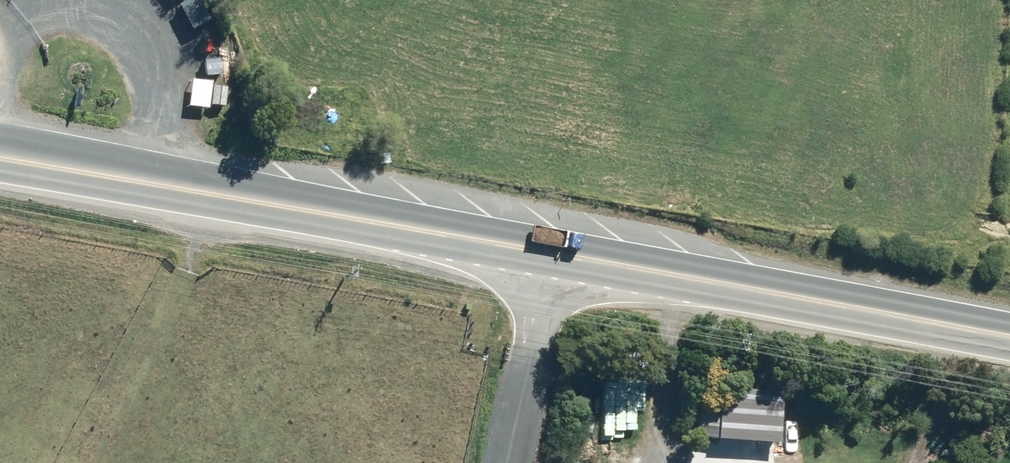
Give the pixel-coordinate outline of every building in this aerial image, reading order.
[(699,439),(782,446),(786,395),(723,390),(721,411),(701,409),(699,439)]
